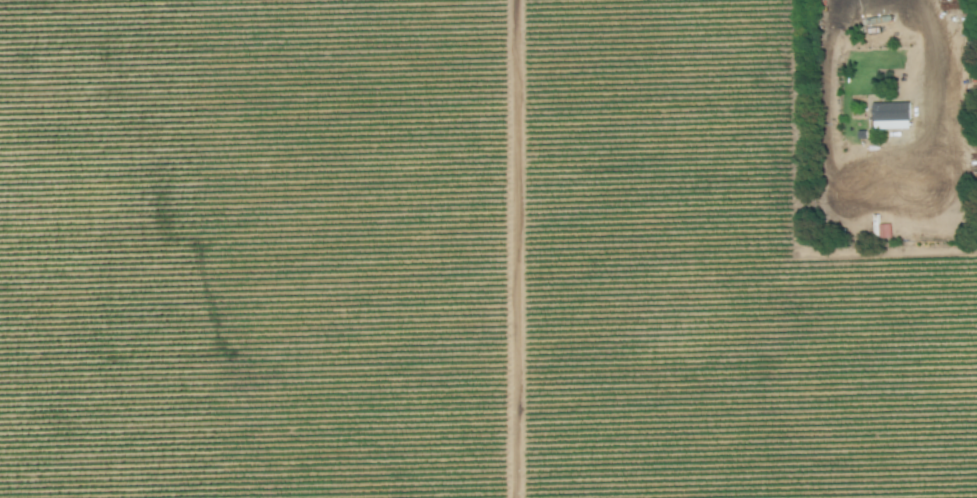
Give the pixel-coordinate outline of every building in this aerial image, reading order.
[(914,128),(913,102),(876,103),(877,129),(914,128)]
